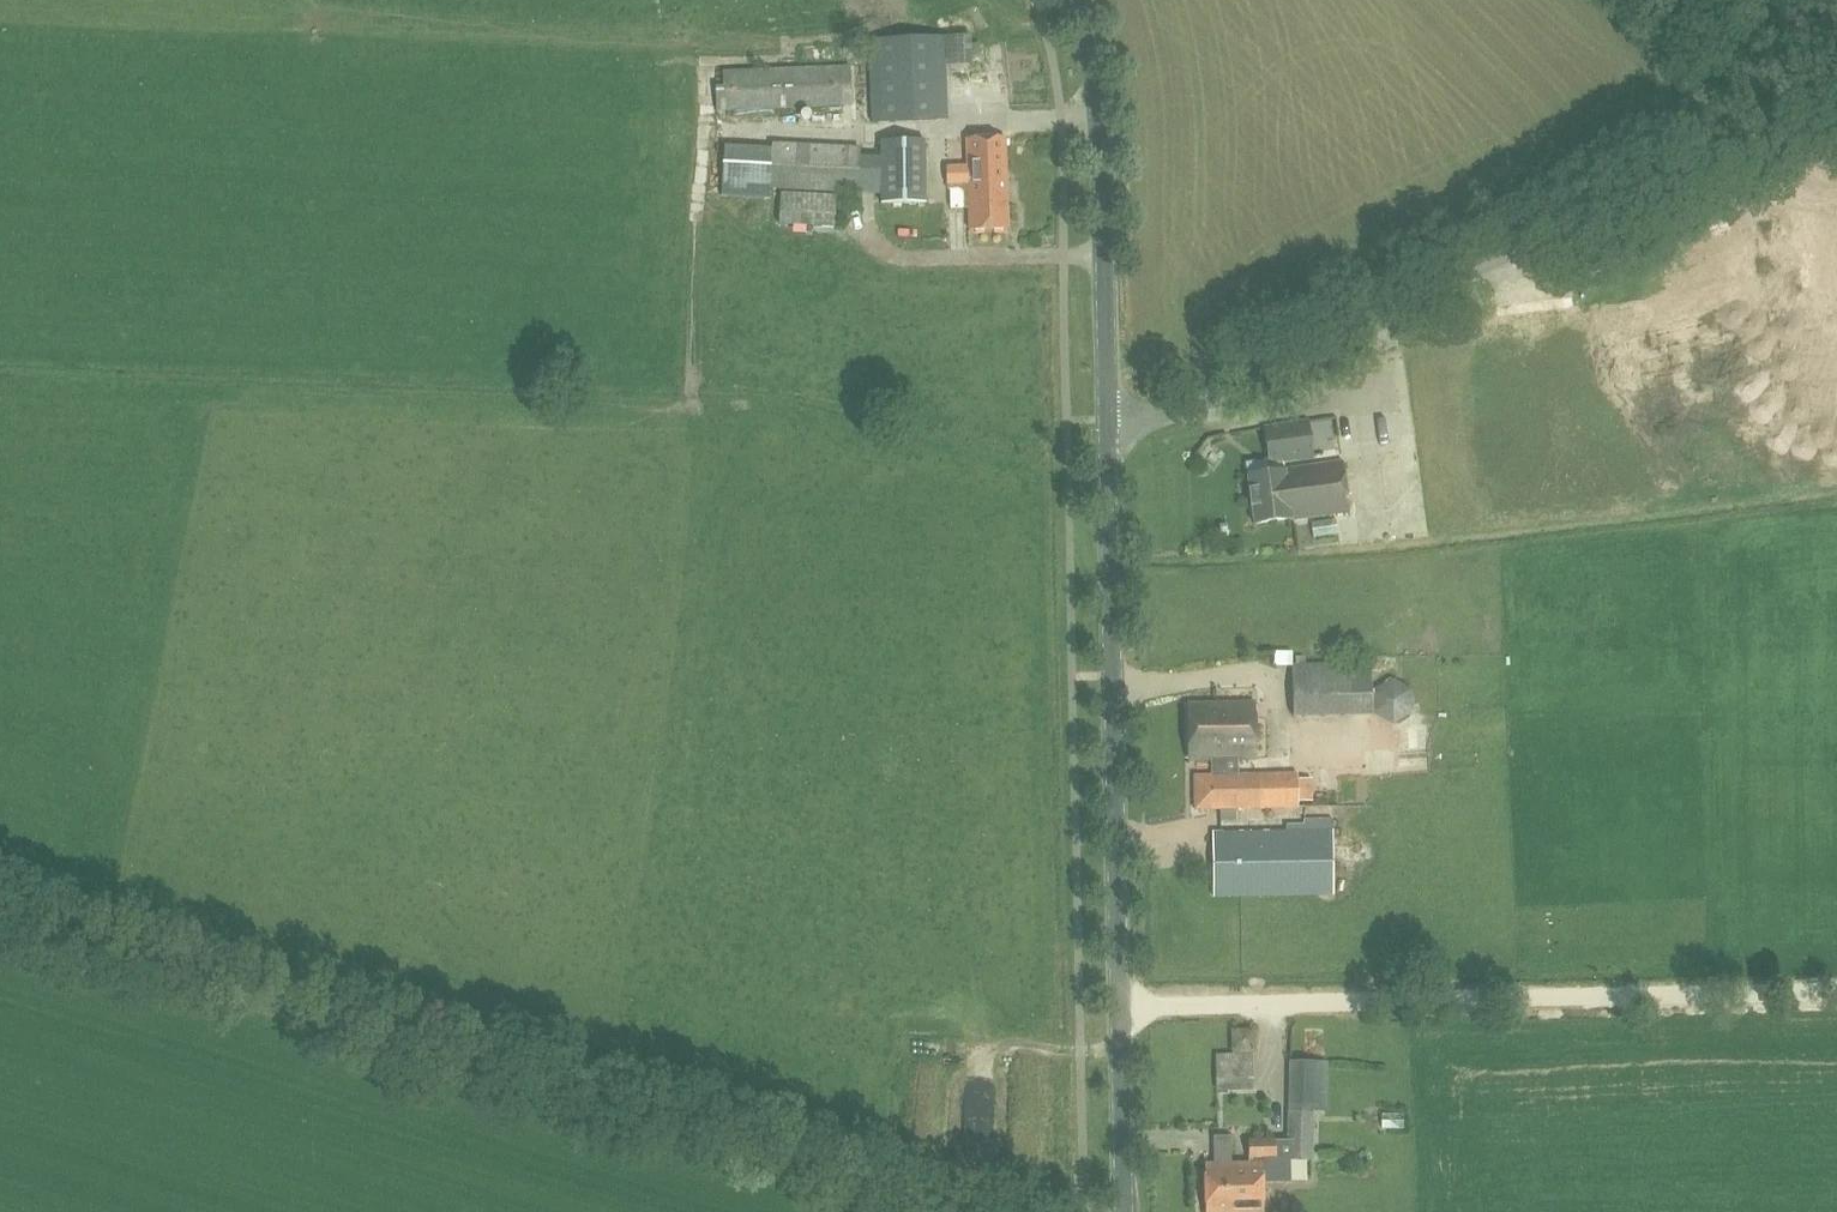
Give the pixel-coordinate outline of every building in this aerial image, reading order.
[(871,123),(947,119),(942,35),(866,39),(871,123)] [(717,71),(716,112),(854,107),(850,65),(717,71)] [(924,138),(879,140),(880,203),(926,203),(924,138)] [(946,168),(947,186),(968,185),(969,231),(1008,230),(1005,138),(967,139),(968,167),(946,168)] [(724,141),(722,188),(722,200),(745,201),(745,188),(859,193),(858,146),(724,141)] [(1715,347),(1716,389),(1761,387),(1761,378),(1783,377),(1781,316),(1605,322),(1606,350),(1715,347)] [(1832,401),(1813,401),(1814,431),(1832,430),(1832,401)] [(1266,427),(1271,463),(1285,462),(1314,458),(1309,422),(1266,427)] [(1248,476),(1255,524),(1350,511),(1344,462),(1286,470),(1285,462),(1271,463),(1272,473),(1248,476)] [(1293,665),(1293,715),(1372,713),(1373,715),(1394,725),(1415,713),(1413,689),(1390,678),(1372,688),(1371,662),(1293,665)] [(1255,702),(1225,702),(1190,702),(1190,757),(1225,757),(1225,773),(1239,773),(1239,757),(1255,757),(1255,702)] [(1211,774),(1211,809),(1367,807),(1366,763),(1298,768),(1298,772),(1239,773),(1225,773),(1211,774)] [(1437,764),(1411,766),(1412,776),(1438,774),(1437,764)] [(1212,832),(1213,896),(1333,894),(1331,819),(1305,819),(1305,831),(1212,832)] [(1215,1054),(1216,1090),(1253,1088),(1253,1054),(1256,1053),(1255,1032),(1230,1031),(1231,1054),(1215,1054)] [(1285,1104),(1323,1106),(1323,1064),(1286,1063),(1285,1104)] [(1315,1112),(1288,1111),(1288,1159),(1315,1159),(1315,1112)] [(1206,1211),(1263,1211),(1262,1157),(1276,1157),(1276,1138),(1249,1139),(1249,1162),(1205,1163),(1206,1211)]
